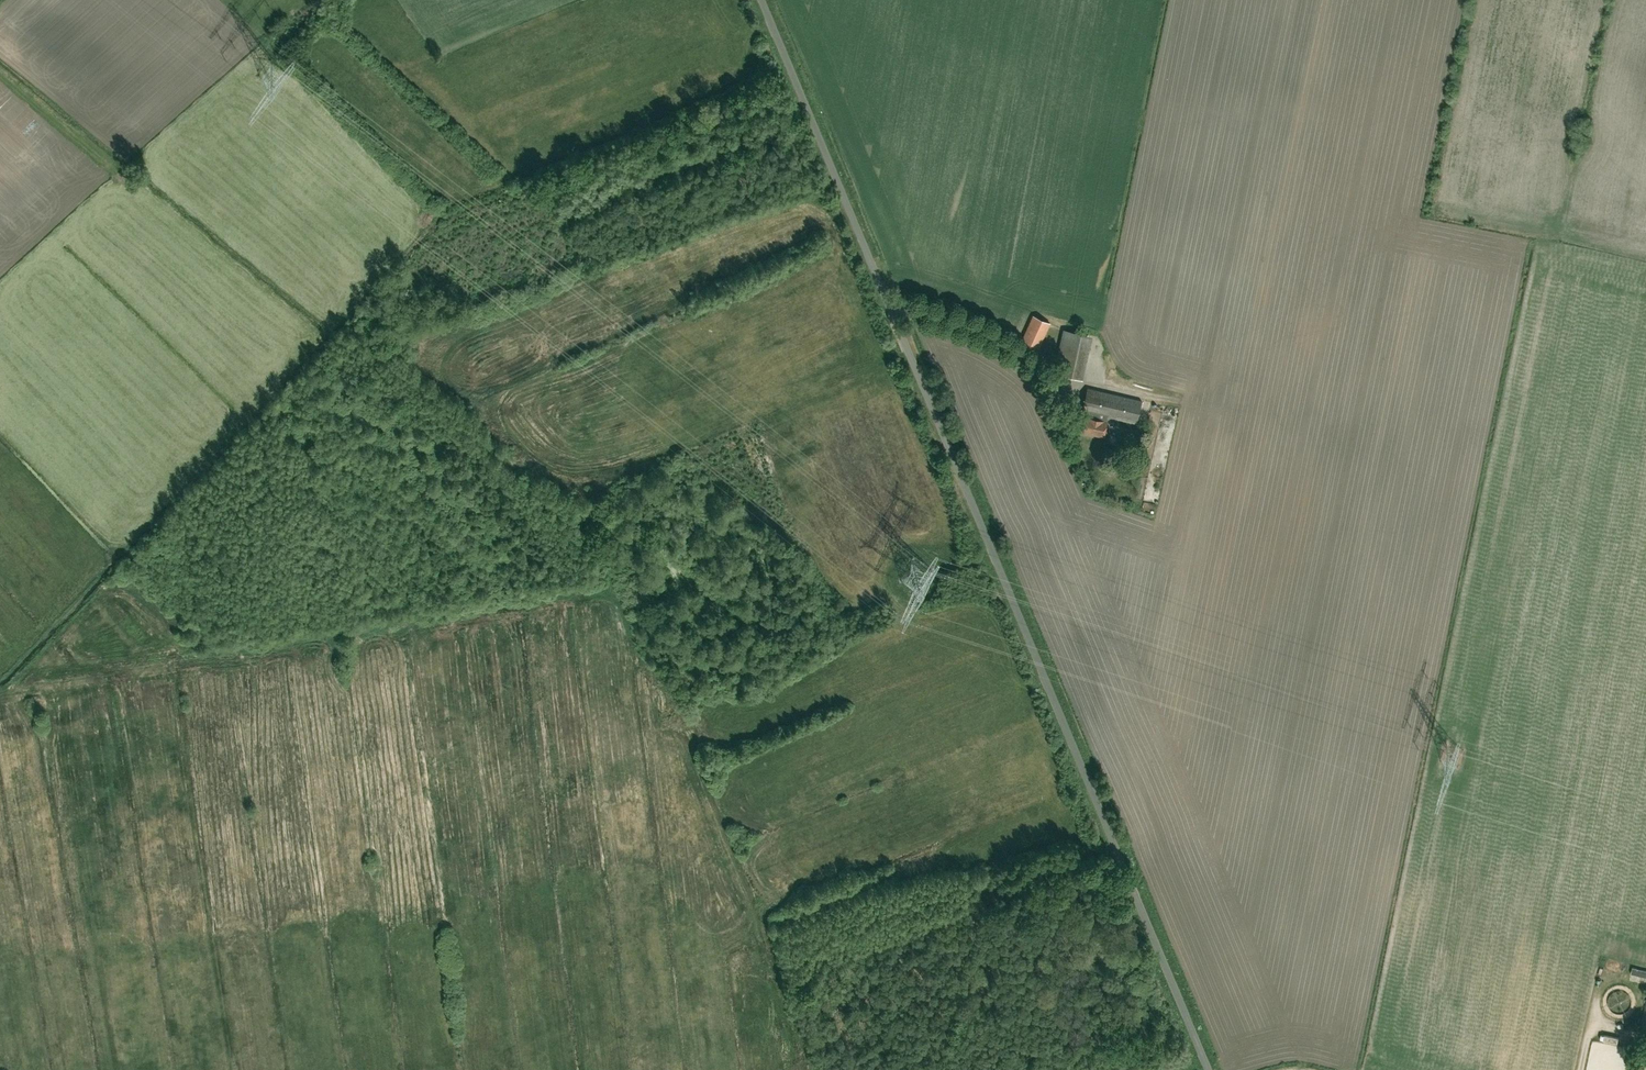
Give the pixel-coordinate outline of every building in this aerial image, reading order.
[(1019,345),(1037,353),(1050,323),(1033,315),(1019,345)] [(1112,380),(1113,367),(1091,365),(1089,378),(1112,380)] [(1119,376),(1118,385),(1134,387),(1135,377),(1119,376)] [(1135,422),(1140,400),(1087,387),(1081,409),(1086,410),(1081,429),(1103,434),(1108,416),(1135,422)]
